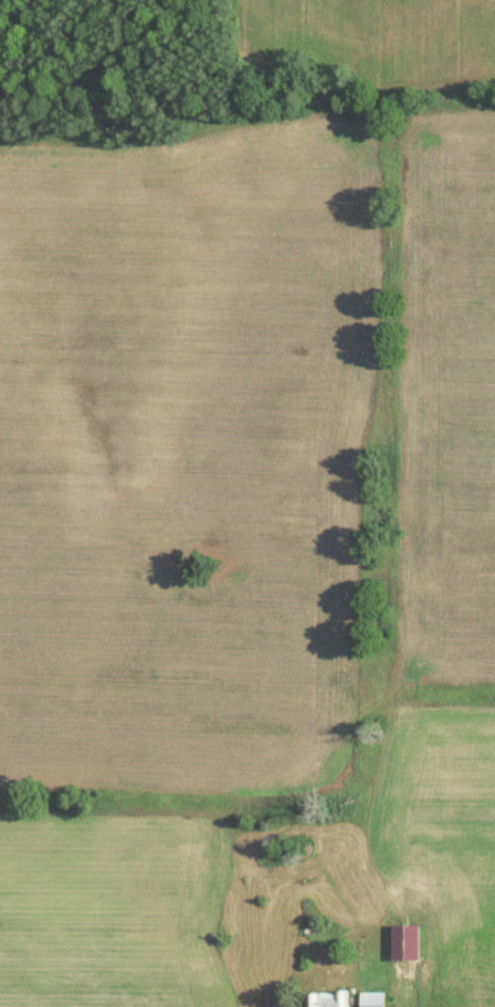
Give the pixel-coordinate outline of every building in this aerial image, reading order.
[(346,993),(304,993),(304,1006),(346,1006),(346,993)] [(381,994),(358,994),(358,1006),(381,1006),(381,994)]
